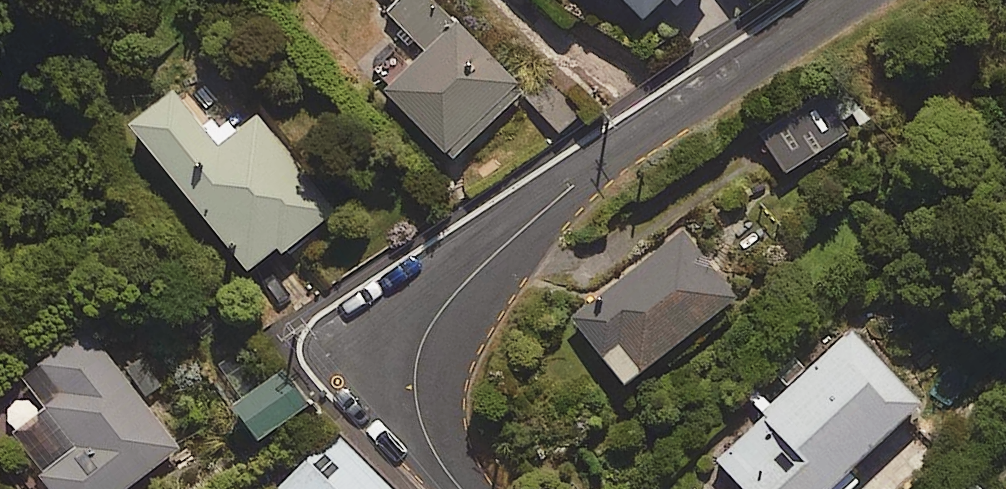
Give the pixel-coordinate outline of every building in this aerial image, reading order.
[(428,0),(372,0),(428,59),(383,102),(450,172),(524,101),(428,0)] [(598,13),(611,2),(641,36),(668,11),(676,21),(699,0),(586,0),(598,13)] [(579,123),(555,91),(532,109),(556,140),(579,123)] [(853,138),(832,104),(764,147),(785,181),(853,138)] [(218,159),(172,105),(128,142),(252,289),(335,220),(257,126),(218,159)] [(737,308),(682,238),(570,327),(625,397),(737,308)] [(91,331),(0,402),(0,431),(45,488),(132,488),(183,449),(91,331)] [(851,339),(712,473),(727,488),(847,488),(924,414),(851,339)] [(150,347),(127,361),(149,399),(172,386),(150,347)] [(307,415),(281,383),(231,423),(257,455),(307,415)] [(336,440),(285,488),(384,488),(336,440)]
